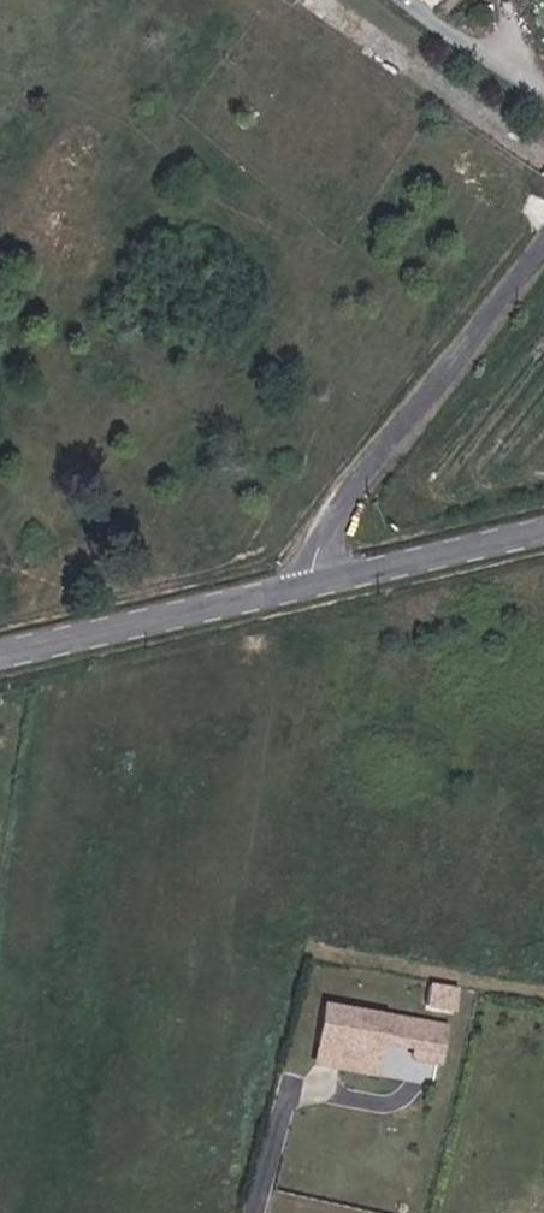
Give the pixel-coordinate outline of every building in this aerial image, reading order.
[(455,1009),(459,988),(429,983),(425,1004),(455,1009)] [(426,1059),(432,1024),(311,1004),(305,1039),(365,1049),(368,1033),(404,1038),(401,1055),(426,1059)] [(365,1049),(305,1039),(302,1060),(362,1070),(365,1049)]
